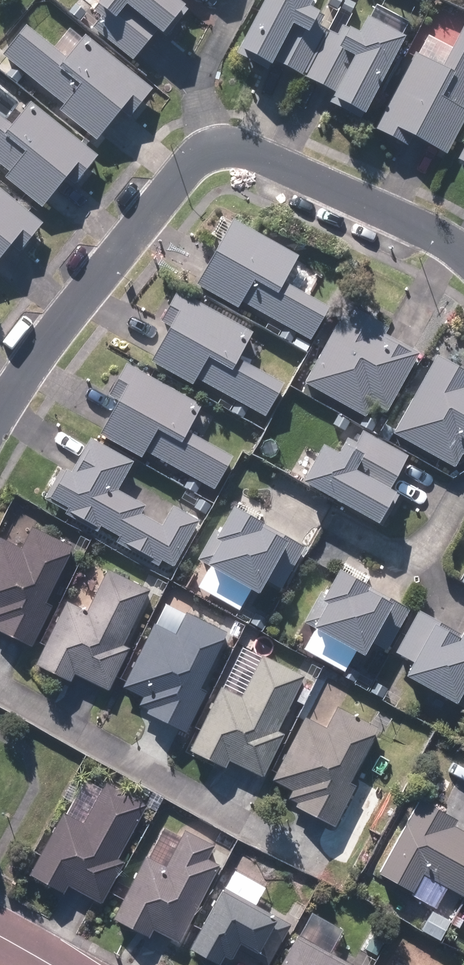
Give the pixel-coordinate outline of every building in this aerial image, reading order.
[(171,0),(102,0),(92,12),(100,18),(91,29),(130,61),(146,41),(154,32),(159,36),(173,18),(177,22),(185,12),(171,0)] [(237,49),(269,66),(272,61),(285,68),(300,76),(325,30),(317,26),(322,17),(306,9),(311,0),(263,0),(237,49)] [(362,116),(401,40),(364,22),(357,36),(341,28),(336,38),(328,34),(305,79),(318,85),(333,93),(330,100),(362,116)] [(463,105),(463,25),(441,68),(414,54),(374,131),(406,148),(412,137),(428,145),(445,154),(463,117),(463,112),(461,110),(463,105)] [(25,29),(3,56),(65,106),(61,111),(96,139),(111,121),(122,108),(129,114),(149,89),(84,36),(64,61),(25,29)] [(10,174),(6,179),(42,208),(57,189),(67,176),(75,182),(95,157),(29,104),(10,128),(0,119),(0,166),(10,174)] [(2,255),(12,243),(19,249),(40,224),(0,192),(0,258),(2,255)] [(209,262),(195,286),(236,309),(240,302),(308,341),(326,309),(281,283),(296,257),(233,221),(209,262)] [(164,340),(151,362),(191,386),(196,378),(263,417),(282,385),(236,359),(251,334),(176,291),(160,318),(172,325),(164,340)] [(387,328),(346,306),(303,383),(365,417),(372,405),(385,412),(417,355),(402,347),(383,336),(387,328)] [(435,357),(392,434),(454,468),(461,455),(463,457),(463,373),(435,357)] [(111,413),(98,435),(139,458),(143,451),(211,490),(229,458),(184,432),(198,407),(126,366),(109,394),(119,399),(111,413)] [(321,447),(300,484),(375,526),(376,523),(380,526),(397,496),(387,491),(397,472),(406,457),(362,433),(355,446),(345,440),(336,456),(321,447)] [(132,462),(88,438),(78,455),(69,472),(60,467),(42,499),(65,511),(63,514),(96,532),(99,527),(117,537),(114,543),(157,567),(160,561),(172,567),(198,521),(171,506),(160,526),(139,515),(143,506),(115,491),(132,462)] [(213,532),(197,561),(205,566),(205,567),(256,596),(264,581),(279,589),(302,549),(277,535),(231,509),(217,534),(213,532)] [(71,549),(31,530),(20,552),(0,542),(0,634),(10,639),(29,648),(50,607),(44,604),(71,549)] [(121,647),(149,591),(107,571),(86,614),(66,604),(36,666),(69,682),(73,674),(89,681),(107,691),(127,650),(121,647)] [(319,594),(303,623),(311,628),(311,629),(361,657),(369,642),(385,651),(407,612),(380,597),(336,572),(323,596),(319,594)] [(403,678),(452,705),(463,685),(463,639),(442,627),(417,613),(395,653),(412,662),(403,678)] [(199,689),(226,634),(186,614),(175,636),(153,626),(123,687),(144,697),(140,705),(149,710),(146,715),(165,724),(184,733),(205,692),(199,689)] [(275,733),(303,677),(262,657),(241,699),(221,689),(190,751),(223,768),(228,759),(243,767),(262,776),(281,736),(275,733)] [(348,784),(376,728),(336,709),(325,731),(304,720),(273,781),(293,791),(289,799),(299,804),(297,809),(316,819),(334,828),(354,787),(348,784)] [(116,861),(146,806),(106,784),(83,825),(64,814),(30,875),(63,893),(67,885),(83,894),(100,903),(122,864),(116,861)] [(379,873),(411,891),(421,874),(463,899),(463,833),(453,827),(456,821),(446,816),(420,801),(379,873)] [(165,937),(179,944),(220,866),(206,859),(212,848),(184,833),(165,868),(145,858),(113,918),(148,937),(152,930),(165,937)] [(289,925),(223,889),(221,893),(219,892),(188,949),(216,964),(221,955),(229,959),(237,944),(253,953),(269,961),(289,925)] [(297,937),(295,941),(293,940),(279,964),(349,964),(297,937)]
